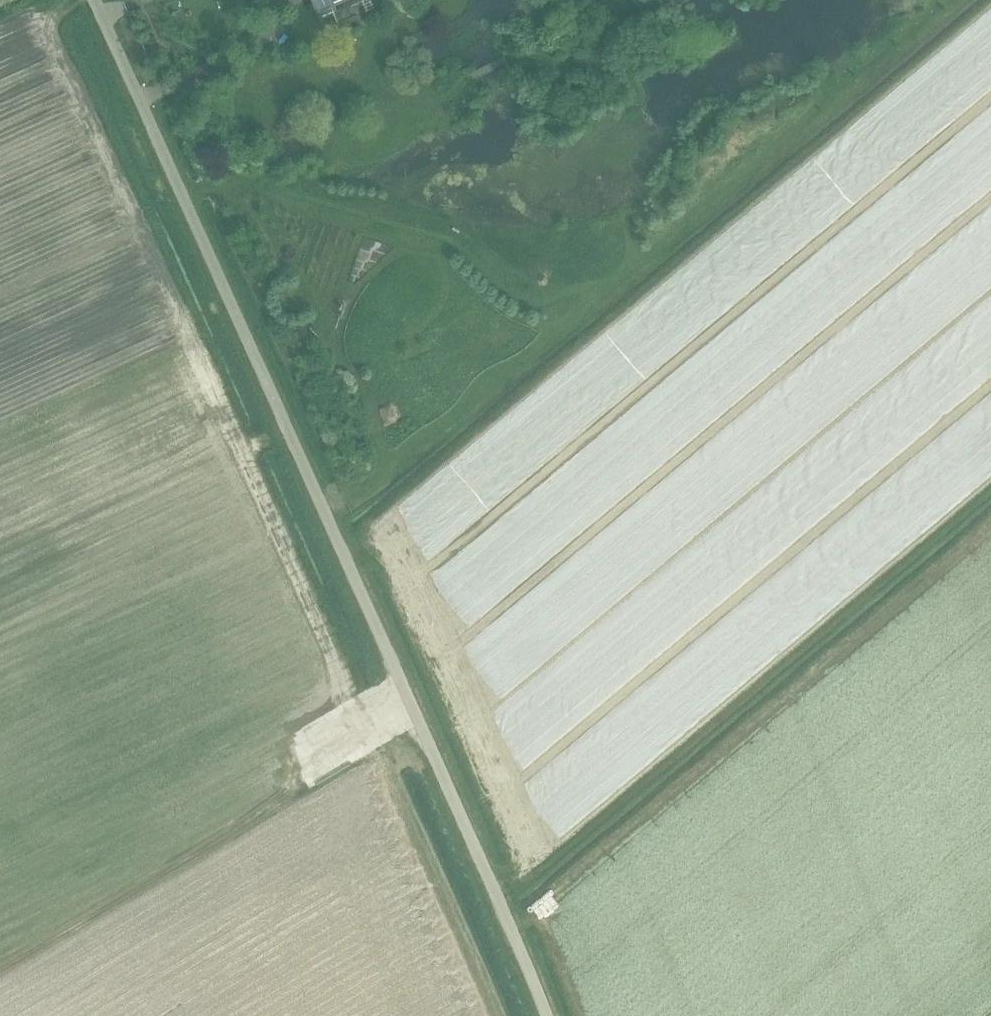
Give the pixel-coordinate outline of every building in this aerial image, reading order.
[(317,13),(349,0),(312,0),(317,13)]
